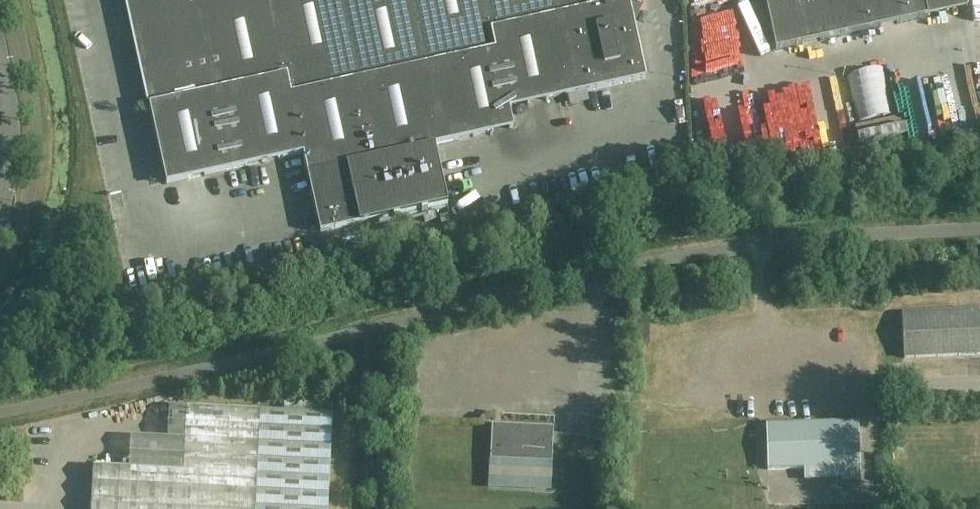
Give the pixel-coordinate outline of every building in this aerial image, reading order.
[(307,174),(320,232),(448,204),(435,145),(514,128),(510,108),(647,78),(630,0),(126,0),(166,184),(303,154),(307,174)] [(927,17),(927,15),(926,15),(923,0),(764,0),(775,50),(927,17)] [(979,355),(979,310),(902,314),(904,359),(979,355)] [(333,414),(186,407),(183,471),(93,466),(91,501),(91,508),(328,508),(333,414)] [(767,470),(804,469),(860,467),(858,422),(765,425),(767,470)] [(490,460),(552,463),(553,427),(492,424),(490,460)]
